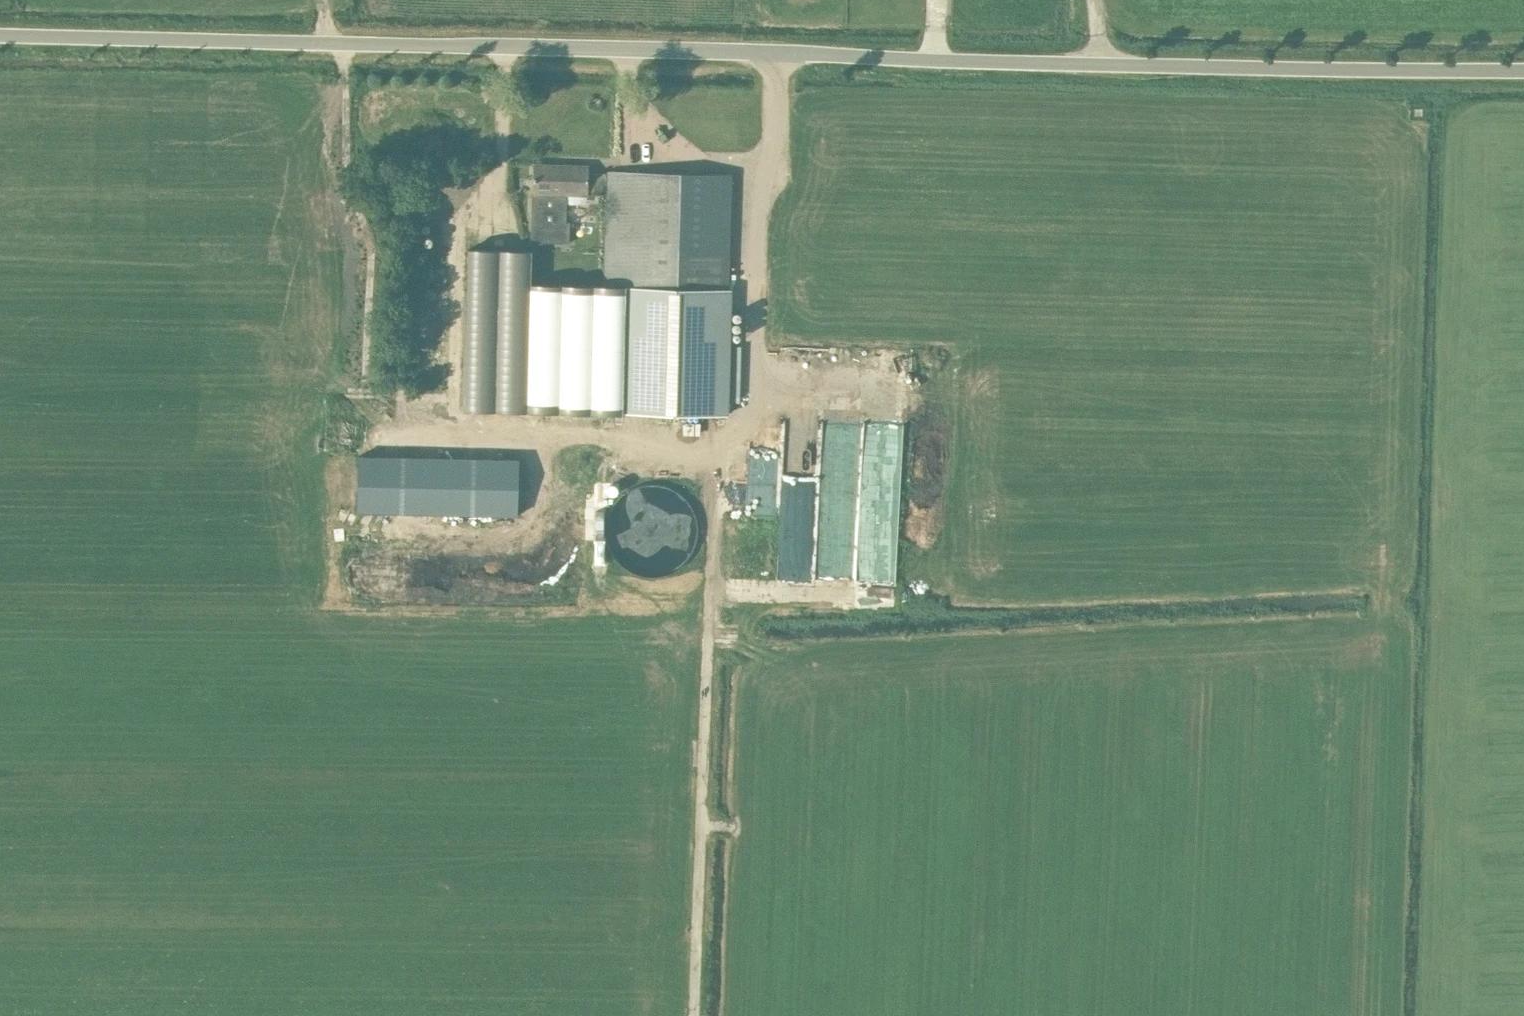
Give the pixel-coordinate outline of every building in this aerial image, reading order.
[(464,383),(463,408),(725,415),(731,174),(606,171),(606,172),(589,171),(589,165),(533,163),(530,240),(569,241),(570,222),(566,222),(567,193),(588,194),(605,194),(603,286),(602,286),(532,284),(533,250),(467,249),(464,383)] [(853,579),(857,462),(820,460),(822,416),(786,415),(780,576),(853,579)] [(497,465),(496,515),(518,515),(519,459),(498,458),(497,465)] [(497,465),(356,462),(356,520),(517,524),(518,515),(496,515),(497,465)] [(750,466),(748,513),(775,514),(776,467),(750,466)] [(609,518),(606,533),(609,549),(617,563),(629,574),(644,579),(660,580),(675,574),(687,565),(695,553),(699,538),(698,524),(693,510),(683,499),(671,491),(656,487),(642,488),(628,494),(617,504),(609,518)]
